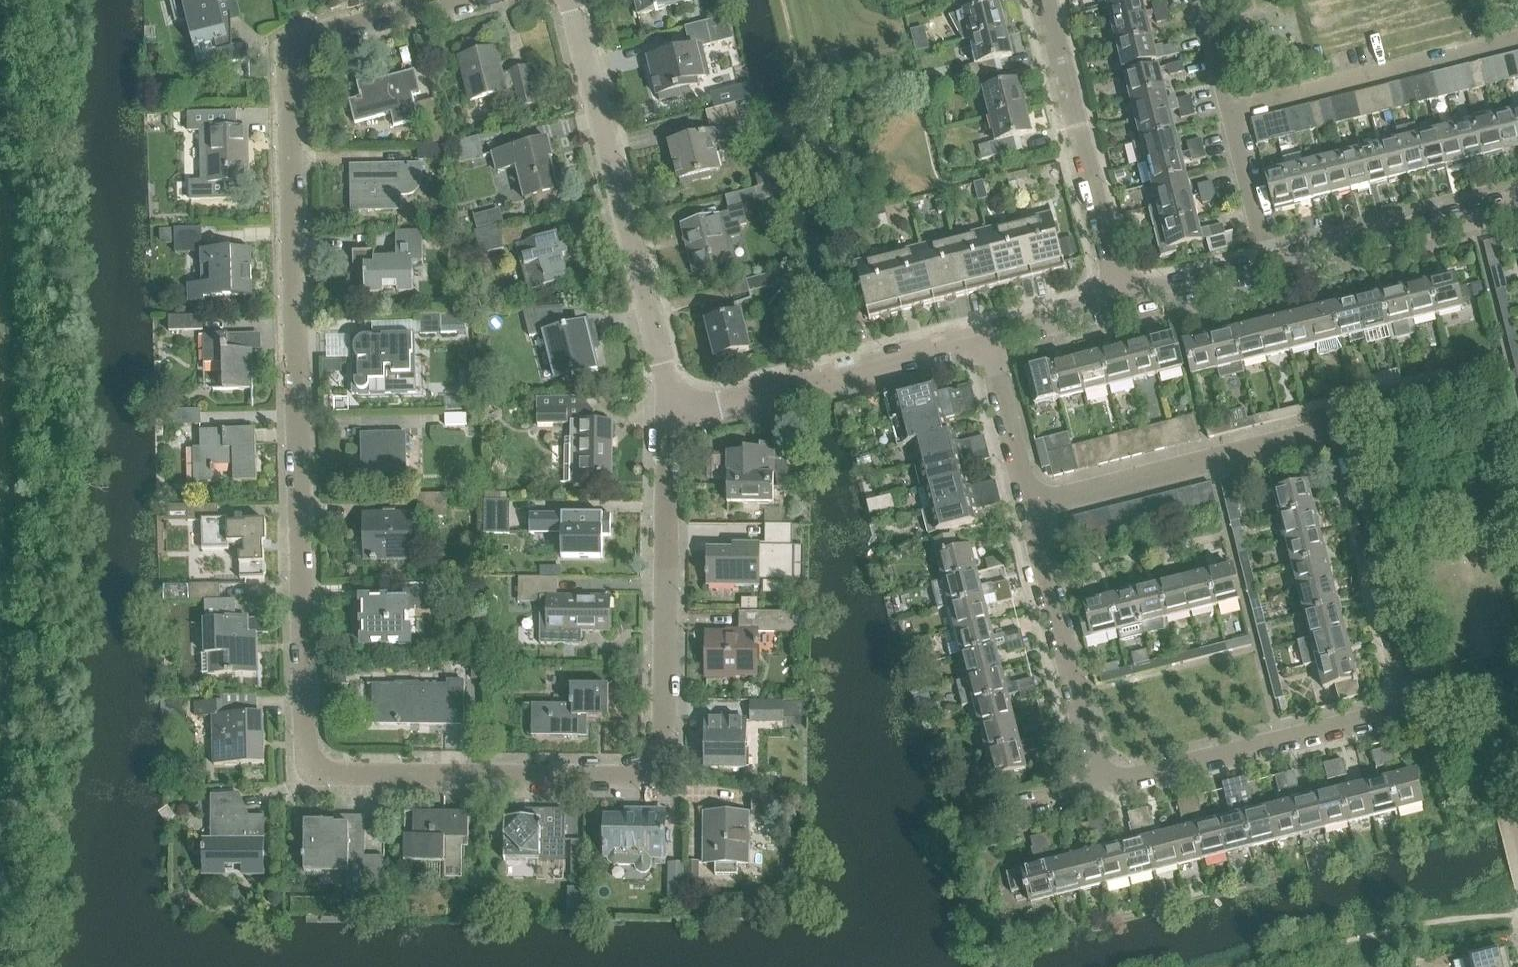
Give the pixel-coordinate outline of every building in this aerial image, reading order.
[(219,0),(184,0),(178,2),(182,21),(188,20),(194,48),(216,42),(222,63),(250,62),(249,47),(230,47),(219,0)] [(639,16),(693,2),(692,0),(635,0),(639,16)] [(960,34),(963,41),(964,42),(972,40),(1006,30),(999,4),(982,9),(980,0),(964,0),(954,2),(957,15),(951,17),(960,34)] [(1107,4),(1112,25),(1146,17),(1142,0),(1123,0),(1107,4)] [(1167,2),(1153,6),(1155,15),(1169,11),(1167,2)] [(1169,11),(1155,15),(1157,24),(1171,20),(1169,11)] [(1146,17),(1112,25),(1118,47),(1151,38),(1146,17)] [(691,49),(650,59),(655,81),(654,81),(657,94),(658,94),(660,101),(677,97),(676,92),(698,86),(697,81),(704,79),(699,59),(705,57),(703,47),(729,40),(731,37),(728,24),(724,22),(715,24),(714,20),(686,27),(691,49)] [(1006,30),(972,40),(978,65),(970,67),(973,80),(998,74),(995,61),(1013,57),(1006,30)] [(927,38),(914,41),(916,52),(929,49),(927,38)] [(1151,38),(1118,47),(1123,69),(1157,60),(1166,58),(1163,48),(1164,48),(1163,47),(1154,49),(1151,38)] [(1164,48),(1163,48),(1166,58),(1180,54),(1177,45),(1164,48)] [(471,102),(507,93),(506,90),(517,87),(522,108),(539,104),(530,67),(513,72),(513,74),(503,76),(496,49),(460,58),(471,102)] [(1502,57),(1508,81),(1517,79),(1517,71),(1514,54),(1502,57)] [(1502,57),(1491,60),(1497,84),(1508,81),(1502,57)] [(1491,60),(1480,63),(1486,87),(1497,84),(1491,60)] [(1182,63),(1168,67),(1170,76),(1185,73),(1182,63)] [(1480,63),(1468,66),(1474,90),(1486,87),(1480,63)] [(1468,66),(1457,68),(1463,93),(1474,90),(1468,66)] [(1457,68),(1446,71),(1452,96),(1463,93),(1457,68)] [(1159,69),(1125,77),(1131,99),(1164,91),(1159,69)] [(1446,71),(1434,74),(1440,99),(1452,96),(1446,71)] [(419,121),(413,96),(421,94),(416,72),(380,81),(379,78),(358,84),(361,98),(350,101),(355,124),(391,115),(394,127),(419,121)] [(998,74),(973,80),(977,93),(984,91),(991,117),(1025,108),(1019,82),(1001,86),(998,74)] [(1434,74),(1423,77),(1429,102),(1440,99),(1434,74)] [(932,77),(923,79),(926,90),(935,87),(932,77)] [(1423,77),(1411,80),(1418,104),(1429,102),(1423,77)] [(1411,80),(1400,83),(1406,107),(1418,104),(1411,80)] [(1400,83),(1389,86),(1395,110),(1406,107),(1400,83)] [(1389,86),(1377,89),(1383,113),(1395,110),(1389,86)] [(1377,89),(1366,91),(1372,116),(1383,113),(1377,89)] [(750,90),(738,93),(741,103),(753,100),(750,90)] [(1191,97),(1177,101),(1167,100),(1164,91),(1131,99),(1136,121),(1170,112),(1179,110),(1193,107),(1191,97)] [(1366,91),(1355,94),(1361,119),(1372,116),(1366,91)] [(1355,94),(1343,97),(1349,122),(1361,119),(1355,94)] [(1343,97),(1332,100),(1338,124),(1349,122),(1343,97)] [(1332,100),(1321,103),(1327,127),(1338,124),(1332,100)] [(1321,103),(1309,106),(1315,130),(1327,127),(1321,103)] [(676,165),(675,165),(678,178),(679,178),(681,185),(698,181),(697,176),(719,171),(713,145),(726,141),(724,131),(741,127),(736,105),(707,112),(713,133),(671,144),(676,165)] [(1309,106),(1298,109),(1304,133),(1315,130),(1309,106)] [(1193,107),(1179,110),(1181,119),(1195,116),(1193,107)] [(997,143),(989,145),(993,158),(1018,152),(1015,139),(1032,134),(1025,108),(991,117),(997,143)] [(1298,109),(1286,111),(1292,136),(1304,133),(1298,109)] [(1286,111),(1275,114),(1281,139),(1292,136),(1286,111)] [(1494,116),(1493,111),(1473,116),(1475,121),(1485,159),(1504,155),(1494,116)] [(1513,111),(1494,116),(1504,155),(1510,153),(1509,151),(1517,149),(1517,132),(1513,111)] [(1170,112),(1136,121),(1142,142),(1175,134),(1170,112)] [(236,113),(189,114),(189,132),(201,132),(202,182),(191,182),(191,200),(238,199),(238,183),(248,182),(247,129),(237,130),(236,113)] [(1391,113),(1384,114),(1386,122),(1393,120),(1391,113)] [(1275,114),(1264,117),(1270,142),(1281,139),(1275,114)] [(1264,117),(1252,120),(1258,145),(1270,142),(1264,117)] [(1475,121),(1456,125),(1465,162),(1466,162),(1467,164),(1485,159),(1475,121)] [(1456,125),(1437,130),(1447,169),(1454,167),(1453,165),(1465,162),(1456,125)] [(1416,128),(1411,130),(1407,131),(1409,137),(1399,140),(1408,177),(1409,176),(1409,178),(1415,177),(1415,175),(1427,172),(1418,135),(1416,128)] [(1447,169),(1437,130),(1418,135),(1427,172),(1428,172),(1428,174),(1447,169)] [(1175,134),(1142,142),(1133,145),(1138,166),(1147,163),(1181,155),(1175,134)] [(1396,180),(1408,177),(1399,140),(1398,135),(1389,137),(1390,142),(1380,145),(1389,181),(1390,181),(1390,183),(1396,182),(1396,180)] [(479,137),(454,144),(459,164),(484,157),(479,137)] [(550,159),(553,158),(548,140),(493,154),(498,173),(520,167),(529,200),(558,192),(550,159)] [(1201,140),(1187,143),(1190,153),(1204,149),(1201,140)] [(1360,143),(1341,148),(1342,154),(1351,191),(1352,191),(1352,193),(1358,191),(1359,193),(1371,190),(1370,188),(1371,188),(1361,149),(1360,143)] [(448,160),(447,149),(447,145),(436,145),(434,145),(419,146),(420,161),(448,160)] [(1380,145),(1361,149),(1371,188),(1377,187),(1377,185),(1389,181),(1380,145)] [(1204,149),(1190,153),(1192,162),(1206,158),(1204,149)] [(1339,194),(1351,191),(1342,154),(1323,159),(1332,196),(1333,195),(1333,198),(1339,196),(1339,194)] [(1181,155),(1147,163),(1153,185),(1186,176),(1181,155)] [(1323,159),(1304,164),(1314,200),(1314,202),(1320,201),(1320,199),(1332,196),(1323,159)] [(1301,203),(1314,200),(1304,164),(1285,168),(1295,207),(1301,205),(1301,203)] [(423,174),(423,166),(351,167),(352,213),(353,213),(353,212),(372,212),(372,211),(401,210),(401,196),(408,196),(415,193),(420,188),(423,182),(423,174)] [(1285,168),(1266,173),(1276,212),(1295,207),(1285,168)] [(771,172),(755,176),(759,188),(774,185),(771,172)] [(1186,176),(1153,185),(1157,204),(1158,206),(1191,197),(1186,176)] [(1017,182),(1009,184),(1012,196),(1020,194),(1017,182)] [(1212,182),(1198,186),(1200,195),(1214,192),(1212,182)] [(984,187),(976,189),(978,199),(986,197),(984,187)] [(755,189),(726,197),(729,211),(743,207),(759,203),(755,189)] [(1214,192),(1200,195),(1203,204),(1217,201),(1214,192)] [(1163,227),(1197,219),(1191,197),(1158,206),(1157,204),(1149,207),(1155,230),(1163,228),(1163,227)] [(944,201),(936,203),(939,214),(947,212),(944,201)] [(730,214),(683,226),(695,274),(739,263),(733,239),(735,238),(743,236),(741,228),(741,226),(747,225),(743,207),(729,211),(730,214)] [(500,210),(474,216),(477,230),(503,223),(500,210)] [(886,215),(879,217),(882,229),(889,227),(886,215)] [(1019,223),(1033,279),(1066,271),(1052,215),(1019,223)] [(879,217),(867,220),(870,232),(882,229),(879,217)] [(1163,227),(1163,228),(1155,230),(1162,257),(1177,253),(1176,248),(1202,241),(1197,219),(1163,227)] [(1019,223),(986,231),(1000,287),(1033,279),(1019,223)] [(1209,229),(1211,238),(1207,240),(1207,241),(1211,254),(1242,246),(1239,232),(1225,235),(1223,225),(1209,229)] [(499,227),(475,233),(481,256),(504,250),(499,227)] [(202,253),(202,229),(176,230),(177,253),(202,253),(203,285),(188,285),(188,303),(205,303),(205,298),(224,297),(224,296),(253,295),(252,251),(202,253)] [(423,231),(397,232),(398,258),(376,258),(376,252),(353,253),(354,266),(365,266),(366,295),(387,294),(387,297),(399,297),(399,294),(414,293),(414,265),(424,264),(423,231)] [(986,231),(954,239),(968,296),(1000,287),(986,231)] [(523,259),(525,266),(521,267),(528,293),(570,282),(564,257),(570,256),(567,246),(562,248),(558,235),(516,246),(519,260),(523,259)] [(954,239),(921,248),(935,304),(968,296),(954,239)] [(921,248),(888,256),(903,312),(935,304),(921,248)] [(888,256),(855,264),(869,320),(903,312),(888,256)] [(1497,292),(1505,290),(1508,289),(1502,264),(1490,267),(1497,292)] [(750,293),(779,286),(776,274),(747,281),(750,293)] [(1429,282),(1437,315),(1462,309),(1454,275),(1429,282)] [(1429,282),(1404,288),(1413,321),(1437,315),(1429,282)] [(1481,282),(1471,285),(1474,296),(1484,294),(1481,282)] [(1404,288),(1380,294),(1389,327),(1392,340),(1416,334),(1413,321),(1404,288)] [(1505,290),(1497,292),(1503,317),(1511,315),(1505,290)] [(1380,294),(1356,300),(1364,333),(1389,327),(1380,294)] [(1356,300),(1331,306),(1340,339),(1364,333),(1356,300)] [(713,312),(715,320),(707,322),(717,359),(750,351),(740,314),(737,315),(735,305),(713,312)] [(1331,306),(1307,312),(1315,346),(1318,356),(1342,349),(1340,339),(1331,306)] [(595,342),(599,341),(595,325),(568,332),(562,308),(523,310),(530,337),(532,337),(542,379),(555,376),(556,378),(572,373),(573,378),(598,371),(593,351),(597,350),(595,342)] [(1307,312),(1283,318),(1291,352),(1315,346),(1307,312)] [(466,315),(420,316),(421,336),(466,335),(466,315)] [(1511,315),(1503,317),(1509,341),(1517,339),(1511,315)] [(203,316),(169,316),(170,332),(204,332),(203,316)] [(1283,318),(1258,324),(1267,358),(1291,352),(1283,318)] [(1258,324),(1234,330),(1242,364),(1267,358),(1258,324)] [(1234,330),(1209,336),(1218,370),(1221,380),(1245,374),(1242,364),(1234,330)] [(239,335),(204,336),(205,364),(224,364),(224,390),(253,390),(252,351),(262,351),(262,334),(247,335),(247,336),(239,336),(239,335)] [(416,334),(352,336),(352,358),(356,358),(357,395),(417,393),(416,334)] [(1174,335),(1150,341),(1158,375),(1183,369),(1174,335)] [(780,336),(771,343),(778,352),(787,345),(780,336)] [(1209,336),(1185,343),(1193,376),(1218,370),(1209,336)] [(1509,341),(1515,365),(1517,365),(1517,342),(1517,339),(1509,341)] [(1150,341),(1125,347),(1134,381),(1158,375),(1150,341)] [(1125,347),(1101,354),(1109,387),(1134,381),(1125,347)] [(1101,354),(1076,360),(1085,393),(1109,387),(1101,354)] [(1076,360),(1052,366),(1060,400),(1085,393),(1076,360)] [(1052,366),(1027,372),(1035,406),(1060,400),(1052,366)] [(476,372),(465,373),(468,393),(479,392),(476,372)] [(1426,375),(1402,381),(1404,390),(1429,384),(1426,375)] [(1402,381),(1378,387),(1380,396),(1404,390),(1402,381)] [(935,384),(885,397),(891,422),(933,411),(933,412),(976,401),(972,388),(938,396),(935,384)] [(1378,387),(1353,393),(1356,402),(1380,396),(1378,387)] [(1353,393),(1329,399),(1331,408),(1356,402),(1353,393)] [(537,399),(538,410),(558,410),(557,398),(537,399)] [(933,411),(891,422),(898,448),(914,444),(948,435),(945,422),(979,414),(976,401),(933,412),(933,411)] [(1305,406),(1280,412),(1282,420),(1307,414),(1305,406)] [(558,410),(538,410),(538,425),(568,424),(568,417),(568,410),(558,410)] [(1280,412),(1256,418),(1258,426),(1282,420),(1280,412)] [(201,413),(171,414),(172,426),(202,425),(201,413)] [(467,415),(446,415),(446,426),(467,426),(467,415)] [(1183,419),(1190,444),(1201,441),(1195,416),(1183,419)] [(598,476),(598,477),(602,477),(602,476),(611,476),(612,449),(610,449),(611,440),(612,440),(612,422),(577,421),(577,417),(568,417),(568,424),(571,424),(571,446),(566,446),(565,483),(552,483),(552,484),(584,485),(584,476),(598,476)] [(1256,418),(1232,424),(1234,433),(1258,426),(1256,418)] [(1183,419),(1172,422),(1178,446),(1190,444),(1183,419)] [(1172,422),(1161,425),(1167,449),(1178,446),(1172,422)] [(1232,424),(1207,430),(1209,439),(1234,433),(1232,424)] [(1161,425),(1150,428),(1156,452),(1167,449),(1161,425)] [(1150,428),(1138,430),(1144,455),(1156,452),(1150,428)] [(195,482),(195,483),(216,483),(215,466),(230,466),(234,466),(234,482),(257,482),(256,444),(277,443),(276,430),(256,431),(256,430),(224,431),(224,433),(216,433),(216,431),(201,431),(201,437),(201,448),(194,449),(195,482)] [(1138,430),(1127,433),(1133,458),(1144,455),(1138,430)] [(1127,433),(1116,436),(1122,461),(1133,458),(1127,433)] [(406,434),(362,435),(363,475),(407,474),(406,434)] [(953,434),(914,444),(919,465),(920,466),(976,451),(973,440),(956,444),(953,434)] [(1076,472),(1070,448),(1072,447),(1068,434),(1044,440),(1047,453),(1059,450),(1065,475),(1076,472)] [(1116,436),(1104,439),(1110,464),(1122,461),(1116,436)] [(1104,439),(1093,442),(1099,466),(1110,464),(1104,439)] [(1093,442),(1082,445),(1087,469),(1099,466),(1093,442)] [(1072,447),(1070,448),(1076,472),(1087,469),(1082,445),(1072,447)] [(775,450),(775,446),(760,446),(760,450),(744,450),(744,454),(728,454),(728,458),(713,458),(712,481),(728,481),(728,504),(774,505),(774,488),(787,488),(788,456),(785,456),(785,450),(775,450)] [(925,489),(925,488),(964,478),(961,468),(990,460),(988,449),(976,451),(920,466),(919,465),(916,466),(921,490),(925,489)] [(1059,450),(1047,453),(1054,478),(1065,475),(1059,450)] [(1280,473),(1270,475),(1273,486),(1283,484),(1280,473)] [(964,478),(925,488),(925,489),(931,510),(999,493),(996,482),(967,489),(964,478)] [(1243,520),(1232,478),(1220,481),(1233,530),(1241,527),(1240,521),(1243,520)] [(1199,486),(1206,511),(1217,508),(1211,483),(1199,486)] [(1308,484),(1274,492),(1280,518),(1314,509),(1308,484)] [(1199,486),(1188,489),(1195,514),(1206,511),(1199,486)] [(1188,489),(1177,492),(1183,516),(1195,514),(1188,489)] [(1177,492),(1166,495),(1172,519),(1183,516),(1177,492)] [(972,512),(1002,505),(999,493),(931,510),(923,512),(929,535),(975,523),(972,512)] [(447,494),(419,495),(419,518),(447,517),(447,494)] [(1166,495),(1154,498),(1161,522),(1172,519),(1166,495)] [(891,497),(868,503),(871,514),(894,508),(891,497)] [(1154,498),(1143,501),(1149,525),(1161,522),(1154,498)] [(485,501),(485,534),(510,534),(510,502),(485,501)] [(1143,501),(1132,503),(1138,528),(1149,525),(1143,501)] [(1132,503),(1120,506),(1127,531),(1138,528),(1132,503)] [(246,522),(246,524),(243,524),(243,520),(239,520),(239,524),(229,524),(229,520),(218,520),(218,506),(188,506),(188,520),(202,520),(203,526),(204,551),(229,550),(229,544),(245,544),(245,555),(240,555),(241,580),(265,579),(264,543),(267,543),(266,521),(256,522),(256,520),(251,520),(251,522),(246,522)] [(1120,506),(1109,509),(1115,534),(1127,531),(1120,506)] [(1109,509),(1098,512),(1104,536),(1115,534),(1109,509)] [(1314,509),(1280,518),(1287,542),(1320,533),(1314,509)] [(1098,512),(1086,515),(1093,539),(1104,536),(1098,512)] [(413,515),(365,516),(365,560),(414,559),(413,515)] [(580,518),(581,516),(547,515),(547,536),(563,536),(562,558),(590,558),(590,553),(602,554),(603,536),(611,537),(611,516),(589,516),(589,518),(580,518)] [(1086,515),(1075,518),(1081,542),(1093,539),(1086,515)] [(1075,518),(1064,521),(1070,545),(1081,542),(1075,518)] [(793,526),(766,525),(765,547),(765,548),(793,548),(793,526)] [(1241,527),(1233,530),(1239,554),(1247,552),(1241,527)] [(1320,533),(1287,542),(1293,566),(1326,558),(1320,533)] [(954,537),(934,542),(944,582),(977,574),(971,549),(956,553),(952,538),(955,538),(954,537)] [(708,574),(707,574),(707,578),(708,578),(708,586),(760,587),(760,581),(793,581),(793,548),(765,548),(765,547),(760,546),(734,546),(733,551),(708,551),(708,574)] [(1247,552),(1239,554),(1245,578),(1254,576),(1247,552)] [(1002,557),(987,561),(989,571),(1005,567),(1002,557)] [(1326,558),(1293,566),(1299,591),(1332,582),(1326,558)] [(1240,601),(1232,567),(1207,573),(1215,607),(1240,601)] [(561,568),(541,568),(541,578),(558,578),(561,578),(561,568)] [(1207,573),(1183,579),(1191,613),(1215,607),(1207,573)] [(977,574),(944,582),(950,607),(983,598),(977,574)] [(1254,576),(1245,578),(1251,603),(1260,601),(1254,576)] [(519,577),(519,593),(557,594),(558,578),(519,577)] [(1183,579),(1158,585),(1167,619),(1191,613),(1183,579)] [(1009,582),(993,586),(995,595),(1011,591),(1009,582)] [(1133,586),(1132,586),(1133,592),(1142,625),(1145,636),(1169,630),(1167,619),(1158,585),(1150,588),(1148,582),(1133,586)] [(1332,582),(1299,591),(1305,615),(1339,607),(1332,582)] [(220,584),(190,585),(191,601),(221,600),(220,584)] [(407,599),(363,600),(364,645),(409,644),(408,601),(434,600),(433,585),(406,586),(407,599)] [(1011,591),(995,595),(995,596),(998,605),(1014,601),(1011,591)] [(1133,592),(1110,598),(1118,631),(1142,625),(1133,592)] [(983,598),(950,607),(956,631),(990,623),(986,609),(998,605),(995,596),(984,599),(983,598)] [(564,645),(582,645),(582,631),(610,632),(610,598),(541,598),(540,645),(564,645)] [(1088,616),(1080,618),(1085,640),(1118,631),(1110,598),(1085,604),(1088,616)] [(206,654),(203,654),(203,675),(258,674),(257,634),(269,634),(269,619),(248,620),(248,618),(235,618),(235,600),(205,601),(206,621),(205,621),(205,622),(206,622),(207,654),(206,654)] [(757,610),(757,600),(746,600),(743,603),(743,610),(757,610)] [(1260,601),(1251,603),(1257,627),(1266,625),(1260,601)] [(1339,607),(1305,615),(1311,639),(1345,631),(1339,607)] [(757,633),(753,633),(753,627),(791,628),(792,613),(752,613),(740,613),(740,633),(707,632),(707,677),(756,677),(756,648),(759,648),(759,643),(756,643),(757,633)] [(990,623),(956,631),(962,655),(996,647),(1007,644),(1005,634),(993,637),(990,623)] [(1266,625),(1257,627),(1263,651),(1272,649),(1266,625)] [(1021,631),(1005,634),(1007,644),(1023,640),(1021,631)] [(1345,631),(1311,639),(1317,664),(1351,655),(1345,631)] [(1225,644),(1227,653),(1252,646),(1250,638),(1225,644)] [(1023,640),(1007,644),(1010,654),(1026,650),(1023,640)] [(1225,644),(1200,650),(1202,659),(1227,653),(1225,644)] [(996,647),(962,655),(968,680),(1002,671),(996,647)] [(1272,649),(1263,651),(1269,676),(1278,674),(1272,649)] [(1200,650),(1176,656),(1178,665),(1202,659),(1200,650)] [(1351,655),(1317,664),(1324,689),(1338,685),(1342,702),(1361,697),(1351,655)] [(1176,656),(1151,662),(1154,671),(1178,665),(1176,656)] [(1151,662),(1127,669),(1129,677),(1154,671),(1151,662)] [(484,664),(472,664),(472,679),(484,679),(484,664)] [(346,668),(334,668),(334,685),(346,685),(346,668)] [(1127,669),(1102,675),(1104,684),(1129,677),(1127,669)] [(1002,671),(968,680),(974,704),(1008,696),(1002,671)] [(1278,674),(1269,676),(1276,701),(1284,698),(1278,674)] [(1033,680),(1017,684),(1020,693),(1035,689),(1033,680)] [(461,726),(465,726),(465,682),(449,682),(449,685),(382,684),(382,685),(374,685),(373,721),(377,721),(376,722),(373,722),(372,725),(399,725),(420,726),(461,726)] [(533,705),(532,737),(587,738),(587,718),(609,718),(609,686),(571,686),(571,706),(533,705)] [(1035,689),(1020,693),(1022,703),(1038,699),(1035,689)] [(255,697),(258,697),(258,696),(222,697),(222,702),(197,702),(198,717),(214,717),(215,765),(265,764),(264,749),(260,750),(260,740),(264,739),(264,714),(255,714),(255,697)] [(1008,696),(974,704),(981,729),(1014,720),(1008,696)] [(751,702),(751,722),(783,722),(783,702),(751,702)] [(1014,720),(981,729),(987,753),(1020,745),(1020,744),(1014,720)] [(706,722),(706,768),(705,768),(705,769),(746,769),(746,768),(744,768),(744,750),(746,750),(746,722),(747,722),(747,721),(706,721),(706,722)] [(1045,728),(1030,732),(1032,741),(1032,742),(1048,738),(1045,728)] [(1032,741),(1020,744),(1020,745),(987,753),(996,791),(1017,786),(1017,785),(1014,785),(1011,774),(1026,770),(1023,754),(1034,751),(1050,747),(1048,738),(1032,742),(1032,741)] [(1382,750),(1387,766),(1396,764),(1392,748),(1382,750)] [(1382,750),(1373,753),(1377,769),(1387,766),(1382,750)] [(1334,763),(1338,779),(1348,776),(1344,760),(1334,763)] [(1334,763),(1324,765),(1328,781),(1338,779),(1334,763)] [(1285,775),(1289,791),(1299,788),(1295,772),(1285,775)] [(1390,778),(1398,812),(1423,805),(1415,772),(1390,778)] [(1285,775),(1275,777),(1279,793),(1289,791),(1285,775)] [(1244,778),(1245,779),(1235,781),(1252,848),(1276,842),(1268,809),(1253,812),(1251,808),(1254,807),(1246,778),(1244,778)] [(1390,778),(1365,784),(1374,818),(1398,812),(1390,778)] [(1232,812),(1233,817),(1219,821),(1227,854),(1252,848),(1235,781),(1225,784),(1225,783),(1223,784),(1230,813),(1232,812)] [(1365,784),(1341,790),(1349,824),(1374,818),(1365,784)] [(1289,791),(1292,803),(1301,836),(1325,830),(1316,796),(1302,800),(1299,788),(1289,791)] [(1341,790),(1316,796),(1325,830),(1349,824),(1341,790)] [(246,861),(246,875),(264,875),(265,817),(249,817),(249,818),(240,818),(238,796),(239,796),(239,795),(212,796),(212,841),(203,841),(203,871),(220,871),(220,861),(246,861)] [(1187,800),(1191,815),(1201,813),(1197,797),(1187,800)] [(1187,800),(1178,802),(1182,817),(1191,815),(1187,800)] [(1292,803),(1268,809),(1276,842),(1301,836),(1292,803)] [(1179,867),(1170,833),(1155,837),(1148,809),(1138,812),(1154,873),(1179,867)] [(556,842),(556,861),(565,861),(565,811),(540,811),(534,811),(530,815),(530,821),(505,820),(505,861),(506,861),(506,860),(526,861),(526,856),(541,857),(541,842),(556,842)] [(605,817),(605,857),(609,858),(609,862),(613,865),(635,865),(637,870),(641,873),(646,873),(650,870),(651,866),(651,858),(665,858),(665,818),(665,812),(637,812),(637,818),(605,817)] [(1138,812),(1129,814),(1136,842),(1121,846),(1130,879),(1154,873),(1138,812)] [(444,860),(444,883),(445,883),(445,879),(463,879),(463,883),(465,883),(465,814),(405,813),(405,814),(410,814),(410,838),(405,838),(405,863),(406,863),(406,860),(444,860)] [(738,876),(738,864),(750,864),(750,844),(749,844),(749,815),(705,814),(705,864),(716,864),(716,876),(738,876)] [(1100,815),(1088,818),(1089,824),(1094,840),(1097,852),(1105,885),(1130,879),(1121,846),(1105,850),(1103,844),(1107,843),(1100,815)] [(348,867),(348,889),(384,890),(385,857),(384,857),(384,859),(365,858),(365,817),(342,817),(342,818),(335,818),(335,817),(334,817),(334,823),(325,822),(325,821),(322,821),(322,822),(305,822),(305,856),(303,856),(303,861),(305,861),(305,872),(323,872),(323,867),(348,867)] [(1219,821),(1194,827),(1203,860),(1227,854),(1219,821)] [(1089,824),(1080,826),(1084,842),(1094,840),(1089,824)] [(1194,827),(1170,833),(1179,867),(1203,860),(1194,827)] [(1050,834),(1041,836),(1045,853),(1054,850),(1050,834)] [(1023,870),(1007,874),(1013,894),(1025,890),(1025,892),(1028,891),(1032,904),(1056,897),(1048,864),(1045,853),(1041,836),(1031,839),(1038,866),(1023,870)] [(1097,852),(1072,858),(1081,891),(1105,885),(1097,852)] [(582,858),(572,858),(572,874),(582,874),(582,858)] [(1072,858),(1048,864),(1056,897),(1081,891),(1072,858)] [(686,863),(686,889),(698,889),(699,863),(686,863)] [(685,864),(669,864),(669,882),(685,883),(685,864)] [(280,894),(274,893),(270,897),(269,902),(273,906),(278,907),(282,903),(283,898),(280,894)] [(1158,894),(1149,896),(1151,904),(1160,902),(1158,894)] [(1463,959),(1465,966),(1511,966),(1507,948),(1463,959)]
